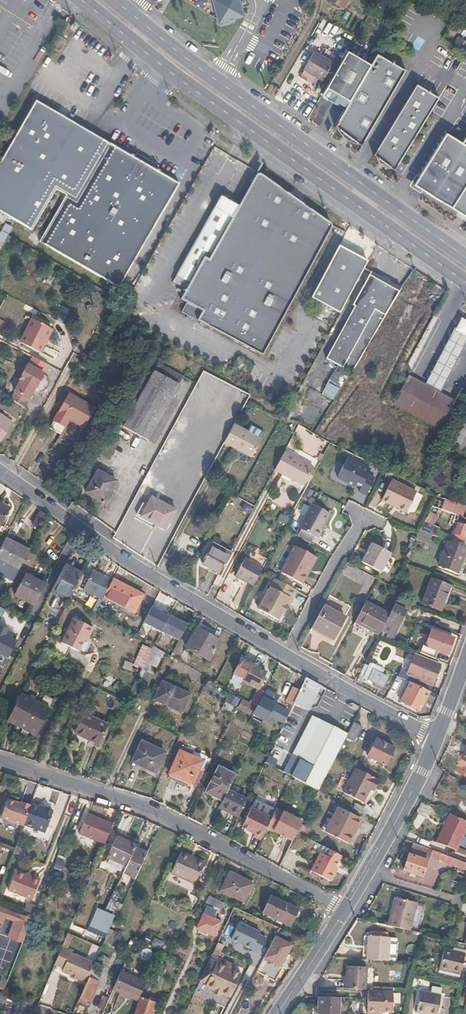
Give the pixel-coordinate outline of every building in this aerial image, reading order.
[(245,19),(240,0),(211,0),(216,18),(218,27),(245,19)] [(64,41),(55,36),(54,39),(50,46),(51,47),(58,51),(64,41)] [(456,42),(453,46),(465,53),(465,48),(456,42)] [(316,51),(305,69),(324,81),(335,62),(316,51)] [(323,94),(347,108),(372,65),(349,51),(323,94)] [(341,129),(348,134),(358,141),(357,143),(362,146),(407,71),(378,54),(372,65),(347,108),(336,127),(340,131),(341,129)] [(440,98),(419,85),(375,155),(395,171),(440,98)] [(60,203),(65,196),(75,201),(106,144),(98,140),(98,138),(90,134),(53,113),(32,100),(0,155),(0,214),(27,229),(51,188),(53,189),(62,194),(58,202),(60,203)] [(464,144),(448,134),(415,185),(431,196),(464,216),(465,218),(465,141),(464,144)] [(144,165),(107,143),(106,144),(75,201),(65,196),(60,203),(37,244),(115,289),(176,183),(144,165)] [(180,300),(186,304),(181,313),(197,322),(263,357),(332,228),(331,226),(330,224),(304,206),(302,207),(290,199),(285,195),(286,193),(260,175),(258,175),(255,176),(238,207),(208,261),(204,258),(190,284),(180,300)] [(51,188),(27,229),(30,231),(49,197),(53,189),(51,188)] [(53,189),(49,197),(58,202),(62,194),(53,189)] [(38,236),(58,202),(49,197),(30,231),(38,236)] [(190,284),(204,258),(208,261),(238,207),(233,204),(234,201),(230,199),(227,198),(226,201),(220,197),(176,277),(190,284)] [(311,298),(339,314),(367,262),(352,254),(338,246),(311,298)] [(381,323),(395,300),(400,292),(368,273),(349,306),(354,309),(323,361),(349,377),(381,323)] [(39,351),(52,328),(33,317),(20,341),(39,351)] [(458,327),(454,334),(451,340),(465,347),(465,331),(458,327)] [(461,359),(465,350),(465,347),(451,340),(446,351),(461,359)] [(440,361),(456,369),(461,359),(446,351),(440,361)] [(248,372),(250,367),(240,361),(237,366),(248,372)] [(435,372),(450,381),(456,369),(440,361),(435,372)] [(28,364),(26,367),(29,370),(16,392),(30,400),(45,375),(28,364)] [(147,439),(177,386),(152,371),(122,424),(147,439)] [(210,385),(214,379),(202,372),(198,379),(210,385)] [(429,383),(445,391),(450,381),(435,372),(429,383)] [(455,402),(408,378),(393,407),(440,431),(455,402)] [(67,396),(45,436),(57,442),(68,422),(83,430),(93,410),(67,396)] [(12,424),(0,416),(0,440),(12,424)] [(263,440),(236,424),(225,442),(253,458),(263,440)] [(458,429),(455,435),(465,440),(465,432),(458,429)] [(307,484),(309,485),(315,474),(312,473),(314,469),(285,453),(274,474),(304,489),(307,484)] [(368,478),(370,473),(346,462),(337,481),(355,490),(357,485),(362,487),(359,494),(366,498),(375,481),(368,478)] [(97,470),(84,490),(103,501),(115,479),(97,470)] [(394,482),(384,504),(410,515),(420,494),(394,482)] [(165,529),(177,509),(153,495),(142,515),(165,529)] [(0,504),(0,526),(2,527),(10,509),(0,504)] [(312,505),(309,510),(330,521),(332,517),(312,505)] [(319,541),(330,521),(309,510),(298,530),(301,531),(298,537),(313,546),(317,539),(319,541)] [(48,515),(41,511),(35,524),(42,528),(48,515)] [(424,522),(418,532),(436,539),(440,528),(424,522)] [(465,529),(458,527),(454,536),(453,535),(452,540),(460,543),(461,541),(465,543),(465,529)] [(20,570),(30,551),(5,538),(0,549),(0,560),(20,570)] [(393,551),(374,541),(372,543),(392,553),(393,551)] [(382,571),(392,553),(372,543),(363,561),(382,571)] [(465,554),(465,550),(448,543),(438,568),(458,576),(465,554)] [(203,563),(220,573),(228,558),(211,549),(203,563)] [(305,575),(314,559),(295,549),(280,575),(303,588),(309,577),(305,575)] [(255,586),(262,572),(264,569),(247,559),(238,575),(255,586)] [(305,575),(309,577),(318,561),(314,559),(305,575)] [(82,574),(65,565),(51,591),(68,601),(82,574)] [(27,569),(16,590),(34,600),(46,580),(27,569)] [(103,597),(111,581),(92,572),(82,590),(102,600),(103,597)] [(142,595),(112,579),(111,581),(103,597),(134,612),(142,595)] [(292,600),(297,591),(276,579),(259,610),(279,620),(282,613),(285,615),(289,606),(287,605),(290,599),(292,600)] [(444,611),(454,587),(433,579),(423,603),(444,611)] [(379,591),(384,582),(379,580),(374,588),(379,591)] [(408,612),(411,606),(397,601),(383,630),(394,635),(406,611),(408,612)] [(355,623),(369,630),(380,608),(367,602),(355,623)] [(345,617),(324,606),(312,627),(334,638),(345,617)] [(73,621),(60,645),(77,654),(85,638),(87,640),(92,631),(73,621)] [(209,661),(218,645),(195,632),(186,648),(209,661)] [(433,633),(424,654),(433,658),(436,651),(447,655),(453,641),(433,633)] [(399,676),(409,681),(429,690),(440,665),(415,655),(408,673),(401,670),(399,676)] [(230,674),(258,688),(265,673),(238,658),(230,674)] [(383,674),(385,670),(371,663),(369,667),(365,665),(360,675),(375,682),(373,685),(381,688),(387,676),(383,674)] [(307,710),(319,684),(306,677),(294,703),(307,710)] [(420,711),(429,690),(409,681),(400,701),(420,711)] [(181,714),(190,695),(162,682),(154,701),(181,714)] [(37,708),(18,697),(12,707),(4,724),(34,739),(52,704),(42,698),(37,708)] [(253,716),(257,705),(240,698),(235,709),(253,716)] [(272,705),(260,699),(257,705),(253,716),(264,721),(267,715),(272,705)] [(272,705),(267,715),(284,723),(289,713),(272,705)] [(87,714),(79,731),(92,738),(91,741),(102,746),(112,726),(87,714)] [(338,727),(346,731),(351,723),(342,718),(338,727)] [(313,719),(295,754),(302,758),(302,759),(314,765),(305,782),(318,789),(339,750),(346,737),(347,734),(319,719),(318,722),(313,719)] [(362,726),(353,721),(347,734),(346,737),(354,741),(362,726)] [(386,762),(394,748),(377,739),(370,753),(386,762)] [(142,743),(132,761),(154,772),(163,753),(142,743)] [(194,786),(204,764),(181,753),(170,774),(194,786)] [(286,773),(292,776),(305,782),(314,765),(302,759),(302,758),(295,754),(286,773)] [(223,799),(228,788),(236,774),(220,765),(207,791),(223,799)] [(360,768),(346,792),(365,802),(372,788),(376,790),(382,780),(360,768)] [(228,788),(223,799),(220,806),(223,807),(222,809),(239,818),(248,798),(228,788)] [(324,795),(318,792),(308,810),(314,813),(324,795)] [(23,827),(30,806),(20,802),(19,805),(7,800),(0,819),(0,820),(23,827)] [(45,811),(30,806),(23,827),(37,832),(46,809),(45,809),(45,811)] [(283,811),(276,807),(270,819),(267,827),(274,831),(283,811)] [(347,844),(360,819),(339,808),(326,832),(347,844)] [(44,835),(53,811),(46,809),(37,832),(44,835)] [(259,841),(267,827),(270,819),(250,809),(240,829),(253,835),(252,837),(259,841)] [(293,840),(297,833),(303,821),(283,811),(274,831),(293,840)] [(79,833),(104,844),(112,825),(87,813),(79,833)] [(465,833),(465,822),(451,814),(437,843),(457,852),(465,833)] [(128,865),(137,847),(138,845),(118,837),(110,856),(128,865)] [(465,873),(465,865),(414,843),(403,870),(420,877),(429,856),(436,861),(465,873)] [(137,847),(128,865),(125,871),(137,877),(148,853),(137,847)] [(333,883),(346,858),(327,848),(314,873),(333,883)] [(191,859),(192,856),(182,851),(172,873),(196,884),(204,865),(191,859)] [(15,892),(22,874),(17,872),(10,890),(15,892)] [(230,872),(221,891),(244,902),(253,883),(230,872)] [(34,899),(42,879),(34,876),(33,878),(27,876),(22,874),(15,892),(34,899)] [(216,908),(220,902),(208,896),(205,902),(216,908)] [(290,926),(297,910),(271,897),(263,913),(290,926)] [(403,914),(399,927),(422,933),(428,904),(409,899),(405,915),(403,914)] [(106,911),(118,917),(123,905),(111,900),(106,911)] [(0,907),(0,923),(3,925),(5,918),(13,921),(7,937),(22,942),(31,919),(0,907)] [(94,927),(108,934),(115,918),(101,911),(94,927)] [(213,936),(220,923),(204,915),(198,929),(213,936)] [(114,941),(119,943),(126,928),(115,923),(106,943),(112,946),(114,941)] [(266,939),(258,935),(259,933),(238,924),(230,940),(252,950),(251,952),(258,955),(266,939)] [(291,945),(275,936),(264,957),(279,966),(291,945)] [(370,936),(367,960),(389,962),(391,939),(370,936)] [(399,940),(391,939),(389,962),(396,963),(399,940)] [(80,976),(88,980),(89,978),(95,965),(72,954),(73,951),(61,946),(54,964),(64,968),(62,972),(70,976),(71,974),(79,978),(80,976)] [(465,965),(465,953),(465,955),(445,950),(440,971),(461,976),(463,964),(465,965)] [(101,966),(107,969),(111,961),(105,958),(101,966)] [(238,976),(208,962),(198,984),(205,987),(204,990),(227,1000),(238,976)] [(349,966),(347,989),(368,990),(369,968),(349,966)] [(138,999),(144,984),(145,982),(120,970),(112,989),(137,1000),(138,999)] [(89,978),(88,980),(79,1000),(83,1002),(85,998),(90,1001),(98,982),(89,978)] [(144,984),(138,999),(139,999),(135,1013),(152,1013),(155,1004),(142,999),(147,985),(144,984)] [(396,992),(370,991),(369,1013),(379,1013),(392,1013),(395,1013),(396,992)] [(418,1012),(428,1013),(437,1013),(442,995),(422,991),(418,1012)] [(96,1007),(103,1010),(108,998),(101,995),(96,1007)] [(340,997),(319,996),(319,1013),(339,1013),(340,997)]
